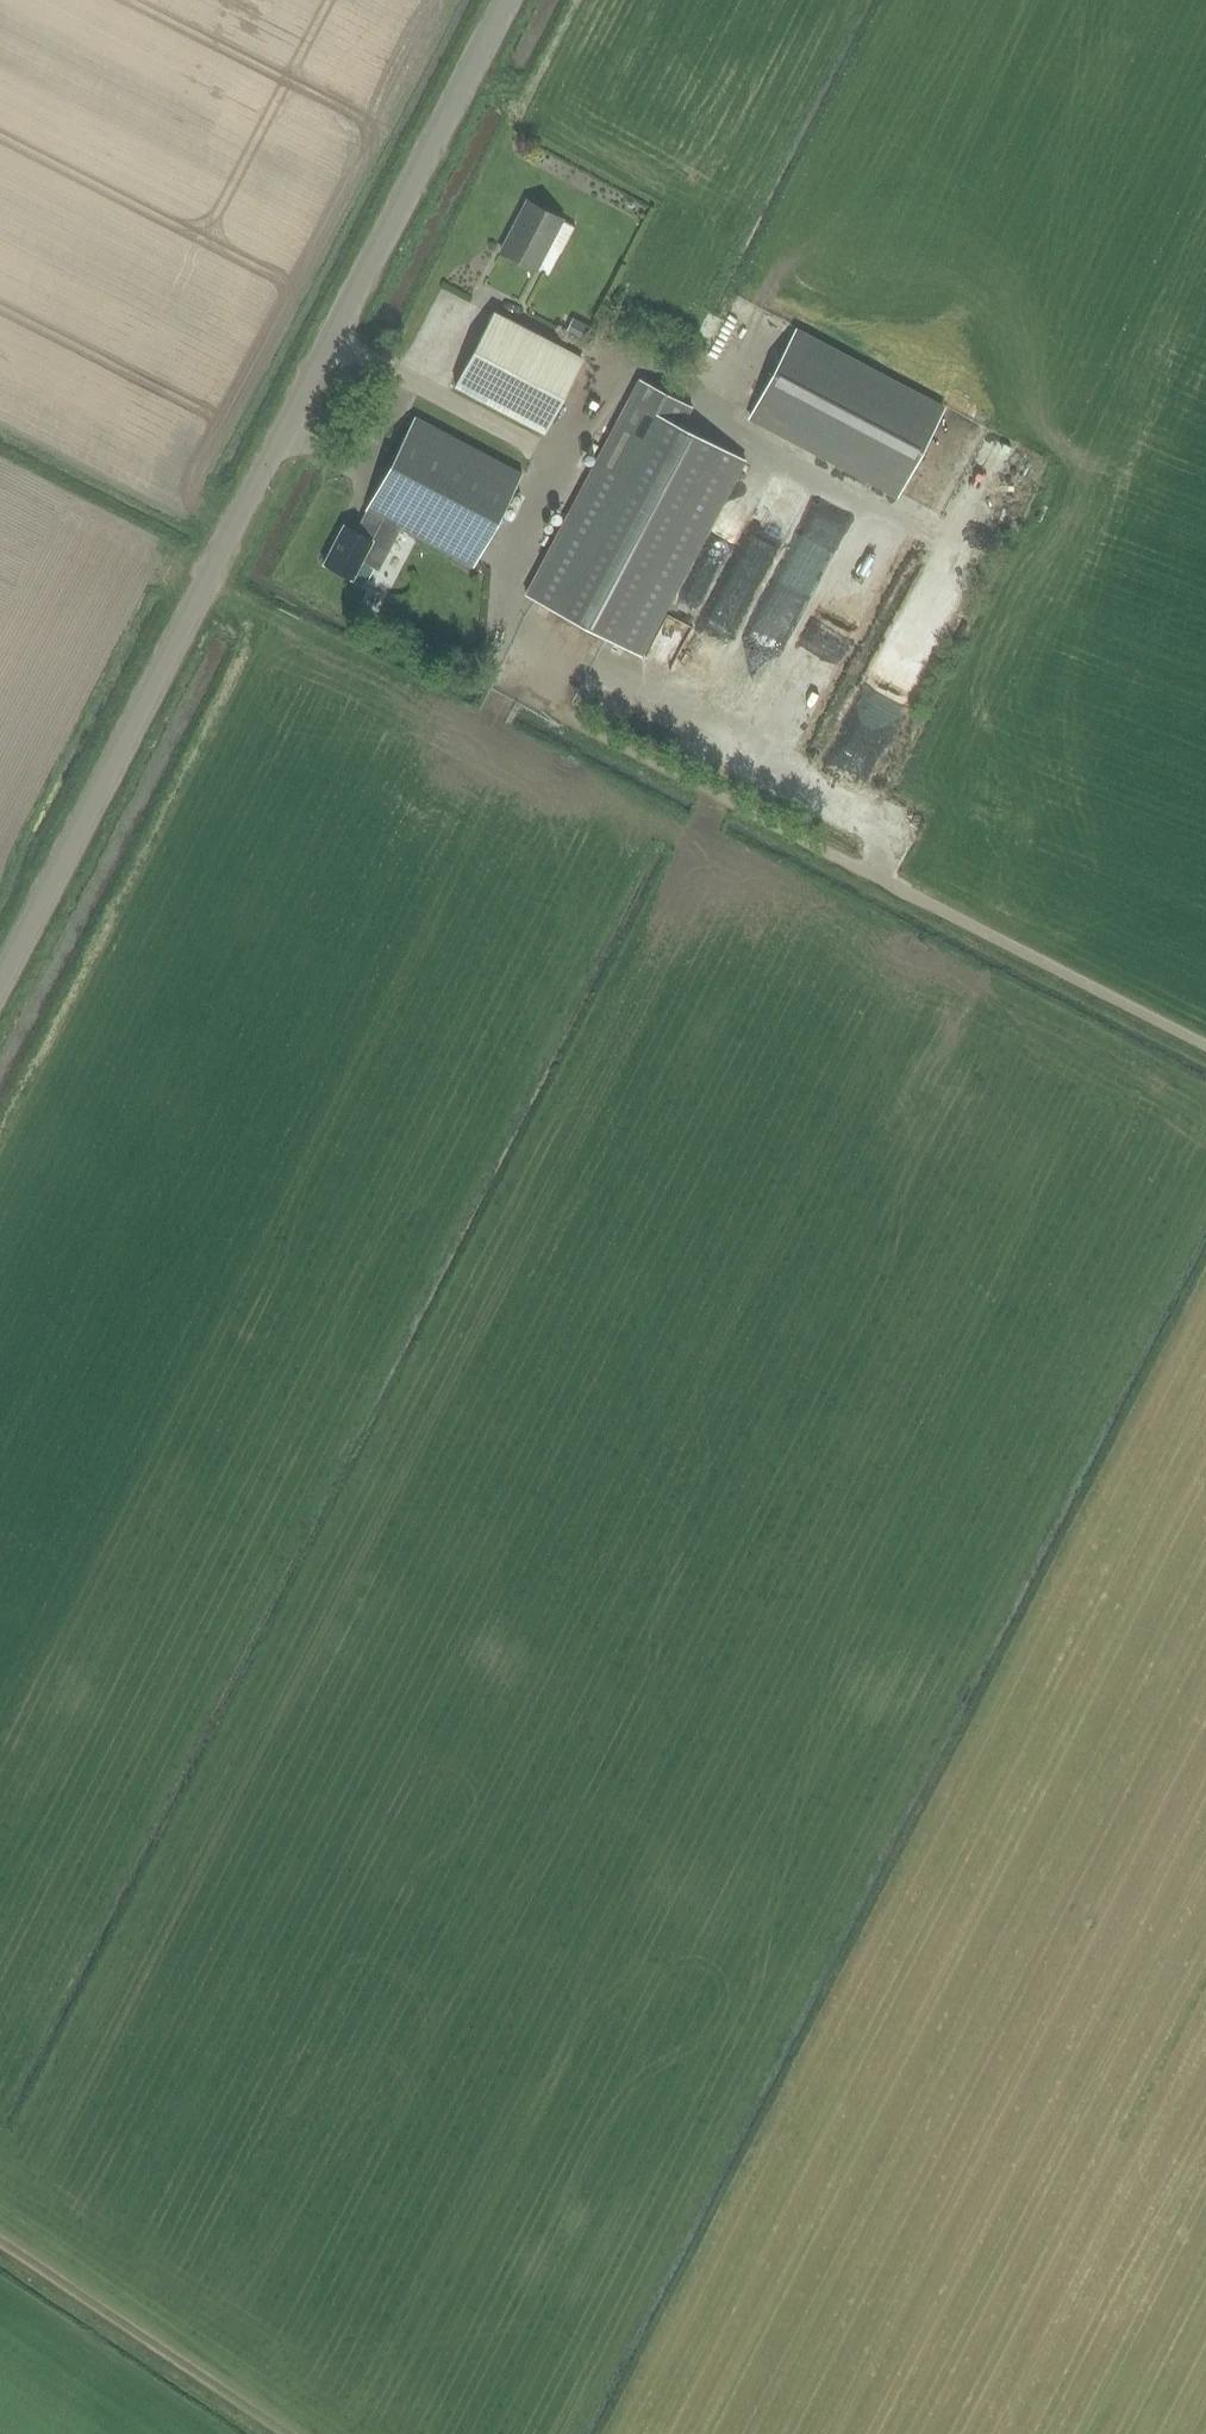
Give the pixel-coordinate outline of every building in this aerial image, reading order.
[(562,218),(528,200),(502,250),(536,268),(562,218)] [(544,432),(585,358),(495,309),(455,384),(544,432)] [(585,342),(592,329),(578,321),(571,335),(585,342)] [(797,327),(748,418),(898,498),(946,406),(797,327)] [(684,426),(694,406),(639,378),(526,594),(644,656),(747,459),(684,426)] [(379,572),(400,529),(472,566),(523,472),(416,417),(355,532),(343,525),(321,567),(352,584),(363,564),(379,572)]
